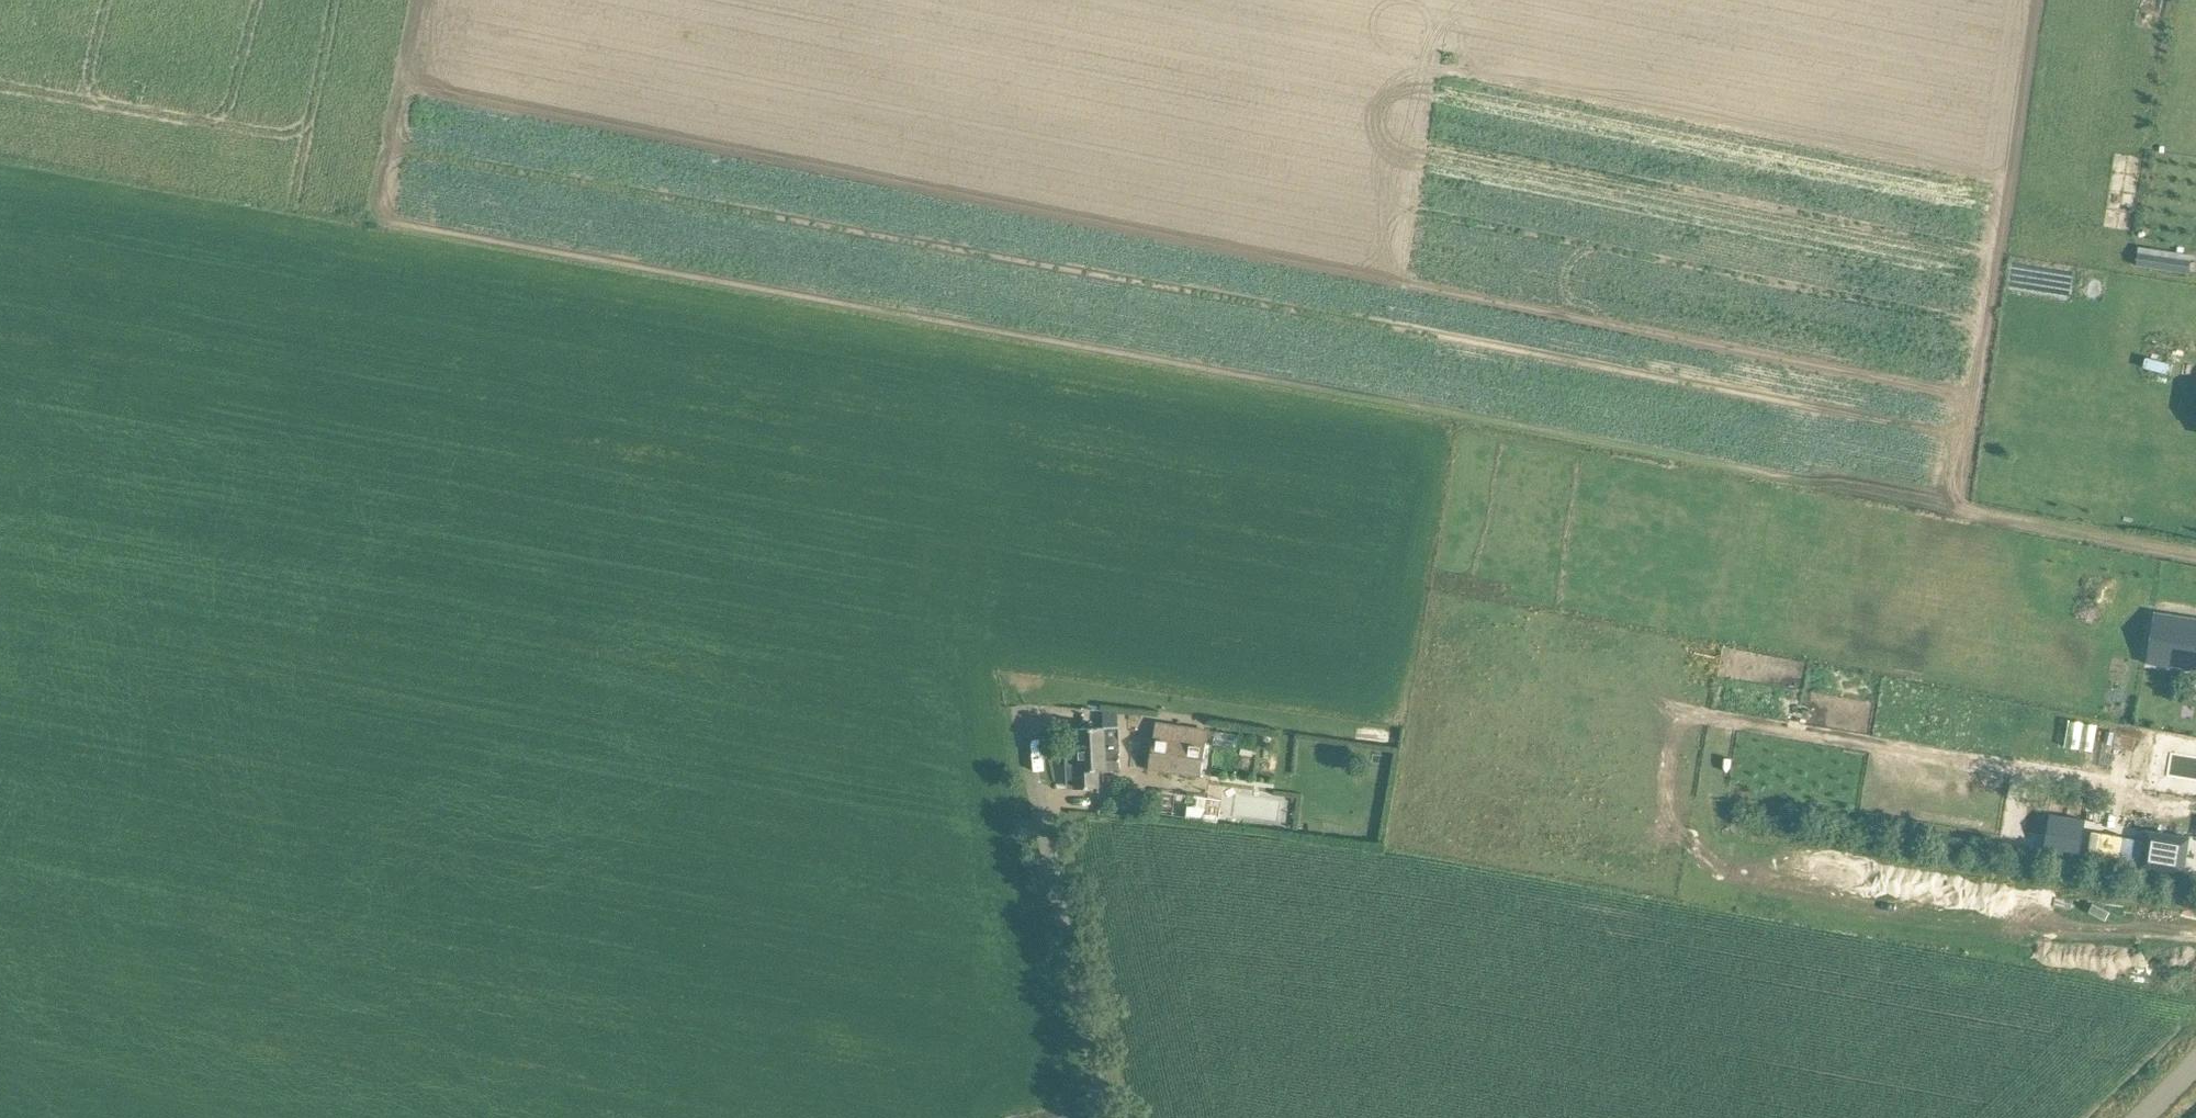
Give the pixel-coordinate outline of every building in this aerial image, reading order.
[(2155,611),(2154,616),(2146,661),(2176,666),(2195,670),(2195,618),(2155,611)] [(1157,723),(1150,768),(1202,776),(1208,731),(1157,723)] [(1120,726),(1102,727),(1080,728),(1080,745),(1073,745),(1075,788),(1098,787),(1097,770),(1122,768),(1120,726)] [(2195,775),(2195,751),(2189,750),(2187,762),(2161,759),(2160,769),(2195,775)] [(2049,814),(2043,850),(2079,856),(2085,820),(2049,814)] [(2146,830),(2140,866),(2183,873),(2189,837),(2146,830)]
